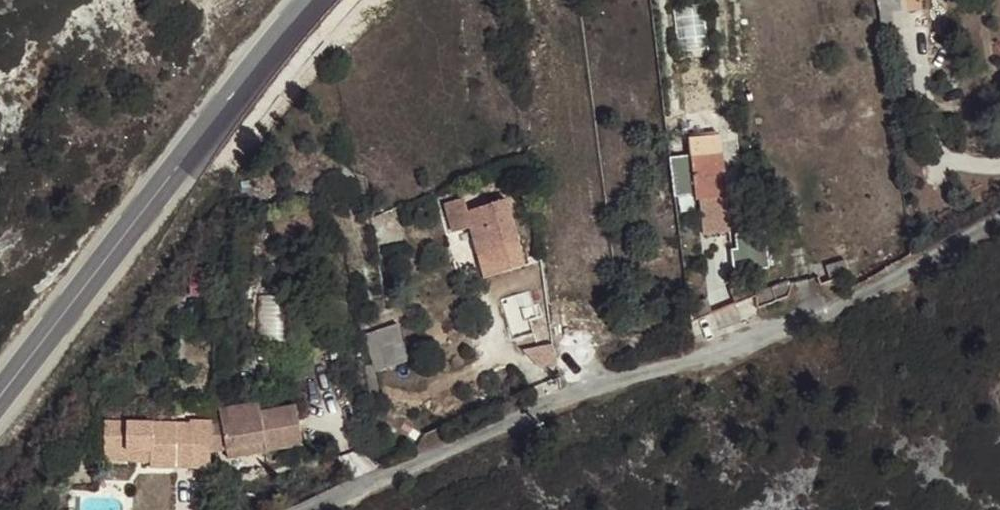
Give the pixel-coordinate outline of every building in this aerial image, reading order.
[(679,54),(706,54),(706,6),(680,6),(679,54)] [(692,139),(698,199),(725,196),(719,136),(692,139)] [(476,251),(517,239),(506,200),(465,211),(462,199),(445,204),(452,232),(470,227),(476,251)] [(381,213),(371,217),(372,226),(383,224),(381,213)] [(769,234),(738,232),(736,266),(767,268),(769,234)] [(751,282),(730,289),(735,302),(755,294),(751,282)] [(755,294),(757,308),(763,306),(775,302),(771,288),(755,294)] [(263,294),(263,336),(285,337),(286,294),(263,294)] [(689,305),(691,319),(711,311),(706,298),(689,305)] [(375,330),(387,367),(408,361),(397,324),(375,330)] [(364,334),(375,371),(387,367),(375,330),(364,334)] [(265,451),(302,444),(296,405),(259,411),(258,402),(219,408),(221,422),(225,448),(263,442),(265,451)] [(150,465),(210,467),(210,450),(211,424),(105,419),(104,449),(151,450),(150,461),(150,465)] [(210,450),(225,448),(221,422),(211,424),(210,450)] [(263,442),(225,448),(227,457),(265,451),(263,442)] [(151,450),(104,449),(104,460),(150,461),(151,450)]
